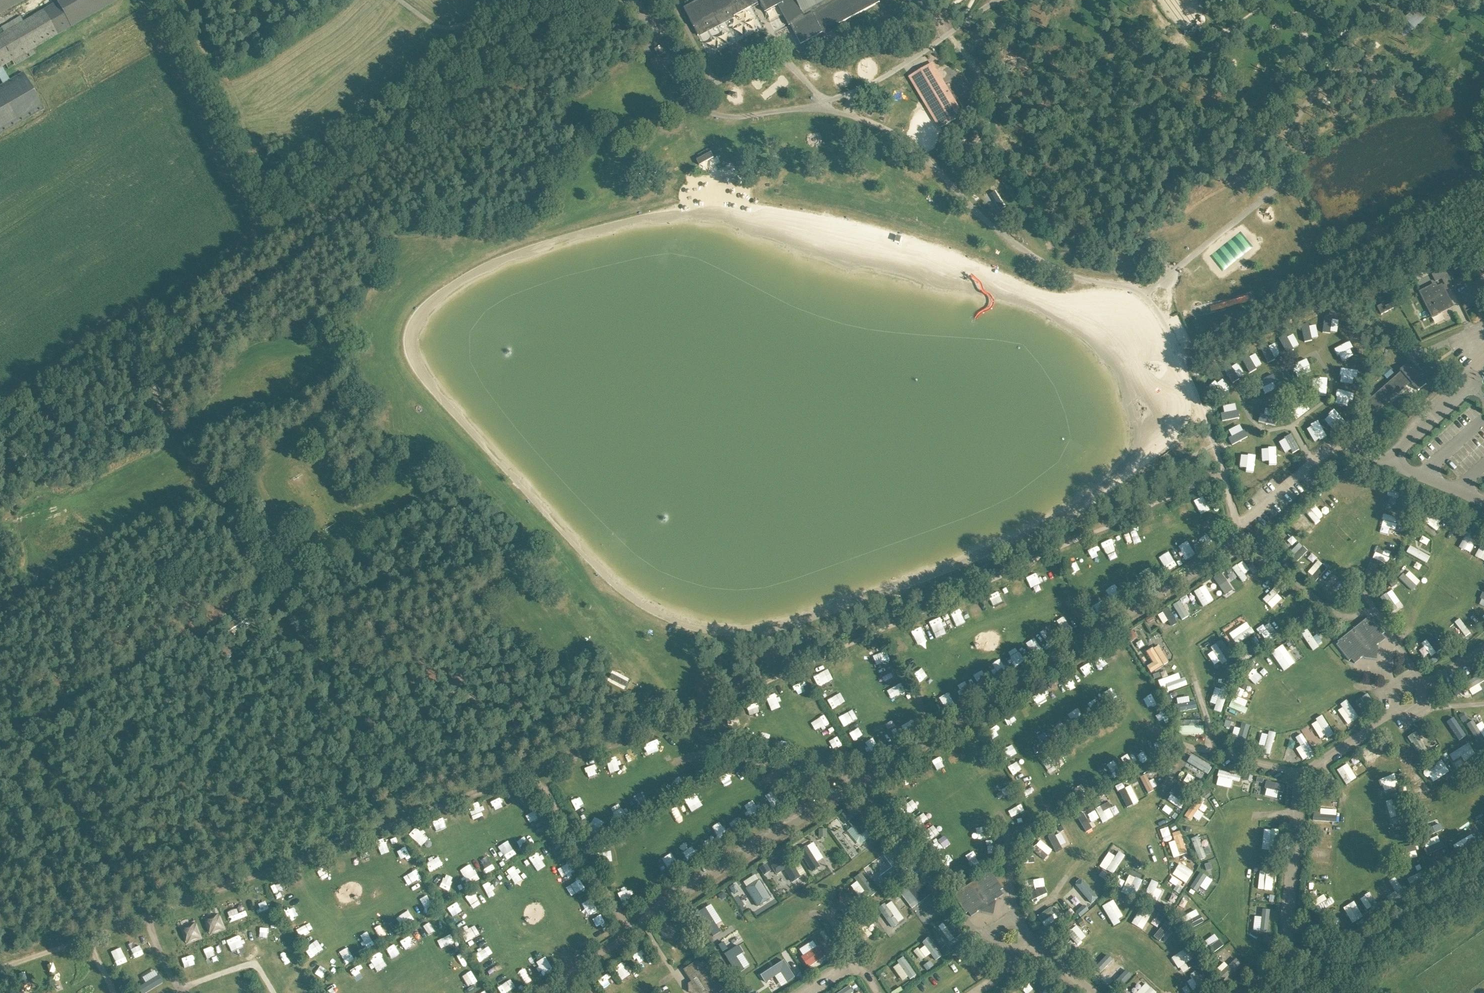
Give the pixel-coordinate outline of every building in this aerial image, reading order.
[(24,0),(0,0),(0,14),(24,0)] [(43,10),(57,35),(117,1),(116,0),(56,0),(57,2),(43,10)] [(684,8),(699,37),(735,18),(734,16),(753,6),(754,8),(760,4),(764,12),(778,4),(789,25),(791,24),(801,44),(822,32),(824,36),(841,27),(839,24),(880,2),(879,0),(698,0),(684,8)] [(1395,26),(1404,37),(1427,17),(1418,6),(1395,26)] [(1,67),(32,49),(57,35),(43,10),(24,21),(0,35),(0,68),(1,67)] [(909,76),(939,128),(964,114),(933,62),(909,76)] [(1,67),(0,68),(0,79),(3,83),(0,85),(0,133),(44,106),(23,71),(9,80),(1,67)] [(711,152),(697,160),(699,165),(713,157),(711,152)] [(987,192),(999,205),(1004,200),(992,187),(987,192)] [(1435,282),(1442,278),(1447,289),(1454,286),(1445,268),(1431,274),(1435,282)] [(1420,292),(1432,316),(1448,308),(1445,303),(1449,301),(1450,301),(1442,285),(1437,288),(1435,284),(1420,292)] [(1212,311),(1252,300),(1250,294),(1211,304),(1212,311)] [(1377,306),(1381,314),(1394,308),(1391,303),(1385,306),(1383,303),(1377,306)] [(1320,332),(1332,338),(1338,324),(1326,318),(1320,332)] [(1305,323),(1294,328),(1300,340),(1310,335),(1305,323)] [(1280,336),(1284,347),(1295,343),(1290,331),(1280,336)] [(1264,343),(1268,355),(1279,351),(1275,339),(1264,343)] [(1333,347),(1338,359),(1352,353),(1347,341),(1333,347)] [(1248,353),(1253,364),(1264,360),(1259,349),(1248,353)] [(1340,371),(1347,381),(1359,372),(1351,362),(1340,371)] [(1426,383),(1408,362),(1400,370),(1402,372),(1366,404),(1374,413),(1410,382),(1418,391),(1426,383)] [(1342,399),(1332,408),(1343,420),(1353,411),(1342,399)] [(1224,428),(1227,435),(1248,427),(1245,419),(1224,428)] [(1290,431),(1283,435),(1294,455),(1300,452),(1290,431)] [(1233,446),(1235,453),(1256,445),(1254,438),(1233,446)] [(1270,443),(1264,447),(1275,467),(1281,464),(1270,443)] [(1245,486),(1251,483),(1242,463),(1236,465),(1245,486)] [(1390,496),(1386,509),(1394,512),(1400,493),(1388,489),(1386,495),(1390,496)] [(1327,516),(1315,502),(1304,511),(1316,525),(1327,516)] [(1171,510),(1160,515),(1165,526),(1176,521),(1171,510)] [(1431,510),(1423,521),(1435,530),(1443,520),(1431,510)] [(1396,530),(1399,518),(1384,513),(1380,526),(1396,530)] [(1128,548),(1138,543),(1131,529),(1121,535),(1128,548)] [(1471,553),(1479,534),(1468,529),(1459,547),(1471,553)] [(1114,537),(1103,541),(1107,551),(1118,546),(1114,537)] [(1186,540),(1178,545),(1185,559),(1194,555),(1186,540)] [(1387,551),(1389,543),(1383,541),(1381,547),(1376,546),(1372,559),(1391,564),(1394,553),(1387,551)] [(1286,556),(1294,564),(1307,550),(1298,542),(1286,556)] [(1475,556),(1483,560),(1483,545),(1482,543),(1475,556)] [(1426,563),(1430,556),(1410,545),(1406,552),(1426,563)] [(1085,562),(1094,557),(1089,547),(1080,552),(1085,562)] [(1165,573),(1174,567),(1166,554),(1157,559),(1165,573)] [(1242,582),(1247,578),(1245,574),(1250,570),(1253,573),(1257,570),(1253,565),(1249,569),(1242,559),(1231,568),(1242,582)] [(1306,573),(1316,581),(1327,568),(1317,559),(1306,573)] [(1399,579),(1412,591),(1421,581),(1408,569),(1399,579)] [(1031,588),(1041,583),(1036,572),(1026,576),(1031,588)] [(1221,572),(1213,577),(1224,594),(1232,589),(1221,572)] [(1320,590),(1331,598),(1343,581),(1333,573),(1320,590)] [(1193,590),(1202,607),(1213,601),(1205,584),(1193,590)] [(1387,586),(1382,591),(1396,605),(1401,600),(1387,586)] [(1115,587),(1107,598),(1114,603),(1122,591),(1115,587)] [(1262,599),(1271,609),(1282,598),(1273,589),(1262,599)] [(992,595),(995,605),(1005,601),(1001,592),(992,595)] [(1088,602),(1094,612),(1102,608),(1096,597),(1088,602)] [(1171,625),(1177,621),(1168,607),(1152,617),(1158,627),(1168,620),(1171,625)] [(1350,661),(1351,659),(1355,663),(1360,659),(1359,658),(1362,656),(1364,658),(1376,660),(1378,647),(1376,645),(1379,643),(1385,639),(1382,635),(1384,633),(1371,617),(1369,619),(1367,617),(1338,641),(1339,643),(1337,645),(1350,661)] [(1452,624),(1461,639),(1470,634),(1461,618),(1452,624)] [(939,621),(930,625),(936,639),(945,635),(939,621)] [(1246,621),(1228,634),(1237,645),(1254,632),(1246,621)] [(1268,643),(1278,636),(1269,621),(1258,628),(1268,643)] [(1306,628),(1300,632),(1311,650),(1323,643),(1317,634),(1312,637),(1306,628)] [(1429,635),(1420,643),(1432,656),(1441,648),(1429,635)] [(1208,647),(1221,668),(1234,660),(1221,639),(1208,647)] [(1145,651),(1152,662),(1146,665),(1150,673),(1168,662),(1158,643),(1145,651)] [(1284,647),(1289,659),(1299,656),(1295,643),(1284,647)] [(1281,649),(1260,659),(1266,671),(1287,662),(1281,649)] [(1007,659),(1011,668),(1020,663),(1016,655),(1007,659)] [(882,679),(895,674),(891,662),(877,667),(882,679)] [(1245,676),(1255,685),(1263,677),(1253,668),(1245,676)] [(819,688),(830,682),(824,671),(813,678),(819,688)] [(1173,698),(1186,690),(1179,678),(1166,686),(1173,698)] [(900,681),(887,688),(892,697),(904,690),(900,681)] [(1245,707),(1247,700),(1241,698),(1244,689),(1237,687),(1229,708),(1245,713),(1247,708),(1245,707)] [(1216,688),(1211,701),(1221,705),(1226,691),(1216,688)] [(766,695),(769,706),(779,702),(775,692),(766,695)] [(837,695),(827,701),(833,710),(842,704),(837,695)] [(816,699),(806,703),(810,713),(819,710),(816,699)] [(1347,699),(1339,703),(1342,707),(1338,710),(1346,725),(1358,718),(1347,699)] [(1326,735),(1327,737),(1332,735),(1323,714),(1314,718),(1316,721),(1311,723),(1318,738),(1326,735)] [(820,725),(825,734),(834,729),(828,720),(820,725)] [(1241,723),(1237,738),(1245,740),(1250,726),(1241,723)] [(1452,724),(1441,728),(1444,739),(1456,736),(1452,724)] [(1203,733),(1203,725),(1179,726),(1179,734),(1203,733)] [(1277,757),(1281,733),(1274,732),(1273,734),(1266,733),(1264,749),(1269,750),(1268,755),(1277,757)] [(1296,748),(1302,760),(1313,755),(1302,733),(1294,736),(1299,746),(1296,748)] [(1449,755),(1453,761),(1460,756),(1464,762),(1475,754),(1468,742),(1449,755)] [(868,749),(859,752),(862,762),(871,759),(868,749)] [(1010,763),(1018,759),(1014,749),(1005,753),(1010,763)] [(624,753),(628,764),(636,762),(631,750),(624,753)] [(1198,772),(1196,775),(1203,780),(1211,768),(1192,754),(1185,763),(1198,772)] [(1425,778),(1430,776),(1432,781),(1449,773),(1443,760),(1422,770),(1425,778)] [(1346,762),(1336,770),(1346,784),(1356,777),(1346,762)] [(1115,764),(1106,769),(1111,777),(1120,772),(1115,764)] [(1023,766),(1015,771),(1020,780),(1028,776),(1023,766)] [(720,777),(726,788),(739,780),(732,769),(720,777)] [(1384,792),(1399,787),(1394,773),(1379,778),(1384,792)] [(1158,787),(1153,778),(1148,780),(1145,774),(1139,777),(1146,792),(1158,787)] [(1229,775),(1228,782),(1236,784),(1238,777),(1229,775)] [(1215,779),(1209,782),(1219,802),(1225,799),(1215,779)] [(1267,780),(1263,795),(1281,800),(1285,785),(1267,780)] [(1031,781),(1023,785),(1028,795),(1036,790),(1031,781)] [(1227,792),(1236,793),(1238,785),(1229,783),(1227,792)] [(1130,785),(1118,791),(1126,807),(1139,802),(1130,785)] [(1422,791),(1422,785),(1413,785),(1413,799),(1428,798),(1428,791),(1422,791)] [(1166,801),(1182,808),(1187,795),(1171,789),(1166,801)] [(1185,817),(1191,820),(1193,817),(1198,820),(1201,813),(1198,812),(1204,800),(1195,796),(1185,817)] [(1385,801),(1391,819),(1399,816),(1392,798),(1385,801)] [(752,800),(743,805),(752,819),(761,813),(752,800)] [(1115,806),(1111,807),(1108,801),(1094,807),(1101,822),(1119,814),(1115,806)] [(616,822),(625,817),(618,802),(608,806),(616,822)] [(851,827),(847,831),(860,846),(875,832),(851,806),(841,815),(851,827)] [(1319,807),(1317,820),(1335,822),(1337,810),(1319,807)] [(1084,831),(1091,828),(1084,810),(1076,813),(1084,831)] [(591,819),(588,829),(599,832),(602,822),(591,819)] [(1424,837),(1442,829),(1439,823),(1421,830),(1424,837)] [(1158,829),(1161,837),(1170,835),(1167,826),(1158,829)] [(1264,828),(1261,849),(1274,851),(1277,830),(1264,828)] [(1054,833),(1060,847),(1066,844),(1060,830),(1054,833)] [(1180,831),(1171,833),(1173,840),(1168,842),(1173,858),(1187,853),(1180,831)] [(1055,849),(1060,847),(1053,834),(1048,837),(1055,849)] [(1452,844),(1455,850),(1475,841),(1472,834),(1452,844)] [(1198,860),(1206,857),(1198,835),(1190,838),(1198,860)] [(1438,835),(1421,842),(1427,855),(1443,848),(1438,835)] [(379,840),(384,854),(392,851),(388,837),(379,840)] [(1048,855),(1053,849),(1040,839),(1035,845),(1048,855)] [(691,842),(681,845),(685,859),(695,855),(691,842)] [(498,851),(503,862),(516,856),(511,845),(498,851)] [(1311,862),(1328,862),(1328,850),(1312,850),(1311,862)] [(1118,851),(1115,856),(1108,851),(1099,866),(1113,875),(1125,855),(1118,851)] [(529,858),(538,872),(546,866),(537,852),(529,858)] [(338,869),(347,866),(344,858),(336,861),(338,869)] [(770,866),(776,874),(786,867),(781,859),(770,866)] [(1172,874),(1185,883),(1193,872),(1179,863),(1172,874)] [(522,881),(520,865),(507,867),(508,878),(513,877),(514,882),(522,881)] [(472,867),(463,872),(469,883),(478,877),(472,867)] [(650,883),(661,879),(657,869),(647,872),(650,883)] [(786,872),(791,881),(796,878),(791,869),(786,872)] [(966,913),(968,911),(971,916),(977,912),(979,910),(980,912),(993,915),(996,901),(995,900),(1003,894),(1000,890),(1002,889),(991,871),(989,873),(988,872),(956,894),(956,895),(954,896),(966,913)] [(864,901),(876,892),(860,872),(848,882),(864,901)] [(1260,872),(1259,888),(1272,889),(1273,872),(1260,872)] [(1422,872),(1407,877),(1410,886),(1425,880),(1422,872)] [(757,906),(771,897),(756,873),(742,882),(757,906)] [(1129,874),(1120,892),(1134,898),(1142,880),(1129,874)] [(898,891),(912,908),(930,894),(917,877),(898,891)] [(1081,878),(1074,884),(1091,904),(1098,898),(1081,878)] [(1162,891),(1156,888),(1158,883),(1152,880),(1142,899),(1154,905),(1162,891)] [(1168,887),(1179,892),(1181,886),(1170,881),(1168,887)] [(1197,904),(1204,893),(1190,885),(1183,896),(1197,904)] [(622,903),(635,897),(630,887),(617,893),(622,903)] [(1044,887),(1029,892),(1033,901),(1047,895),(1044,887)] [(1369,892),(1359,898),(1367,911),(1377,905),(1369,892)] [(1318,910),(1334,903),(1331,896),(1326,899),(1324,894),(1312,899),(1318,910)] [(429,909),(431,900),(420,899),(419,907),(429,909)] [(1120,922),(1118,918),(1122,916),(1113,899),(1101,905),(1113,926),(1120,922)] [(581,917),(596,909),(591,900),(576,908),(581,917)] [(878,909),(892,927),(904,918),(890,900),(878,909)] [(1351,923),(1362,918),(1354,901),(1343,906),(1351,923)] [(448,915),(464,919),(467,909),(451,904),(448,915)] [(1076,912),(1080,917),(1088,909),(1084,905),(1076,912)] [(1131,923),(1142,930),(1152,912),(1141,906),(1131,923)] [(291,920),(300,916),(297,907),(287,912),(291,920)] [(1045,928),(1058,918),(1050,907),(1037,916),(1045,928)] [(1179,918),(1182,923),(1199,915),(1196,909),(1179,918)] [(1263,910),(1262,916),(1257,915),(1255,928),(1267,929),(1270,911),(1263,910)] [(257,930),(271,924),(268,916),(253,922),(257,930)] [(292,928),(304,924),(302,917),(290,921),(292,928)] [(950,944),(959,937),(946,919),(937,926),(950,944)] [(1165,921),(1152,936),(1159,941),(1171,926),(1165,921)] [(1077,945),(1086,936),(1075,924),(1066,933),(1077,945)] [(301,939),(310,935),(306,927),(297,931),(301,939)] [(474,930),(465,936),(470,944),(479,939),(474,930)] [(213,953),(221,950),(215,935),(207,939),(213,953)] [(921,942),(924,945),(919,949),(925,957),(929,954),(935,960),(942,955),(927,936),(921,942)] [(813,939),(797,950),(808,967),(824,957),(813,939)] [(1210,955),(1224,945),(1219,939),(1205,948),(1210,955)] [(484,942),(474,951),(479,958),(490,949),(484,942)] [(271,950),(274,958),(289,951),(286,943),(271,950)] [(1180,967),(1183,972),(1189,969),(1185,963),(1193,958),(1186,947),(1170,957),(1177,969),(1180,967)] [(338,953),(343,964),(354,959),(349,948),(338,953)] [(181,969),(189,965),(183,950),(175,953),(181,969)] [(1100,966),(1109,975),(1122,962),(1113,953),(1100,966)] [(380,956),(369,962),(374,972),(385,966),(380,956)] [(898,963),(893,966),(901,981),(908,976),(910,980),(916,977),(904,956),(896,960),(898,963)] [(1194,959),(1187,963),(1189,968),(1196,964),(1194,959)] [(1226,964),(1225,963),(1218,966),(1222,976),(1241,968),(1237,959),(1226,964)] [(489,974),(498,970),(494,960),(485,964),(489,974)] [(688,984),(689,992),(691,992),(699,992),(700,992),(720,992),(719,992),(723,990),(704,961),(701,963),(699,960),(684,969),(692,981),(688,984)] [(930,961),(924,965),(927,970),(933,965),(930,961)] [(362,966),(351,971),(356,981),(366,976),(362,966)] [(529,986),(538,980),(530,967),(521,973),(529,986)] [(138,986),(142,992),(144,992),(163,983),(155,969),(141,977),(144,983),(138,986)] [(1190,974),(1192,978),(1187,981),(1191,990),(1203,985),(1196,971),(1190,974)] [(305,975),(289,980),(292,989),(308,983),(305,975)] [(521,989),(517,980),(497,989),(499,992),(512,992),(521,989)] [(1135,992),(1155,992),(1156,992),(1145,982),(1135,992)] [(591,983),(583,987),(586,992),(596,992),(591,983)] [(858,989),(854,983),(840,992),(852,992),(858,989)]
